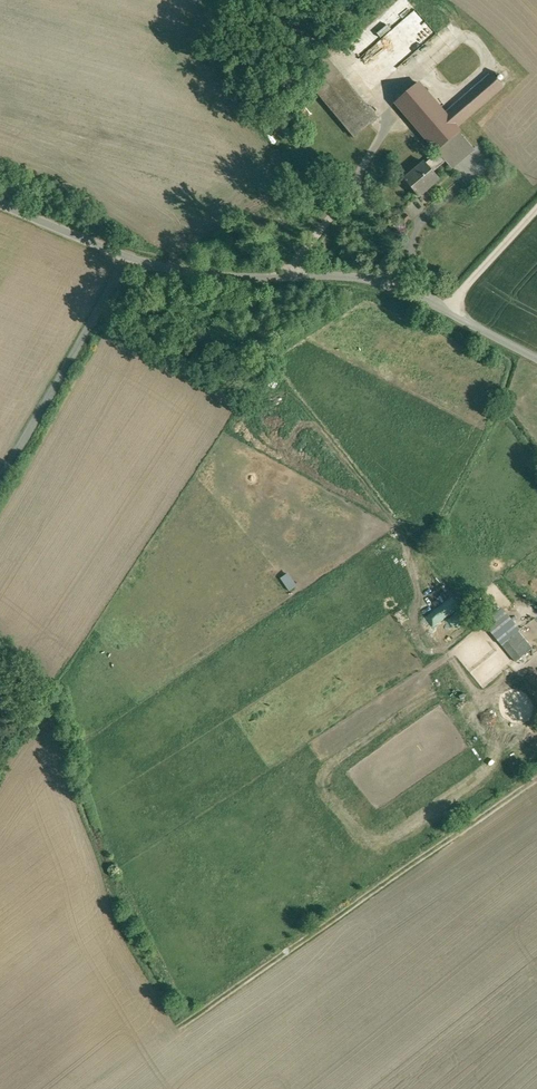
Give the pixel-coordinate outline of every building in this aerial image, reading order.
[(377,119),(325,57),(304,75),(356,137),(377,119)] [(445,114),(419,83),(396,102),(438,151),(461,132),(457,128),(504,87),(493,74),(445,114)] [(438,151),(446,161),(452,168),(475,149),(461,132),(438,151)] [(425,162),(405,180),(420,196),(419,195),(431,185),(432,186),(440,179),(434,172),(446,161),(438,153),(426,163),(425,162)] [(287,573),(279,578),(289,591),(297,586),(287,573)] [(533,647),(502,609),(484,623),(516,661),(533,647)]
